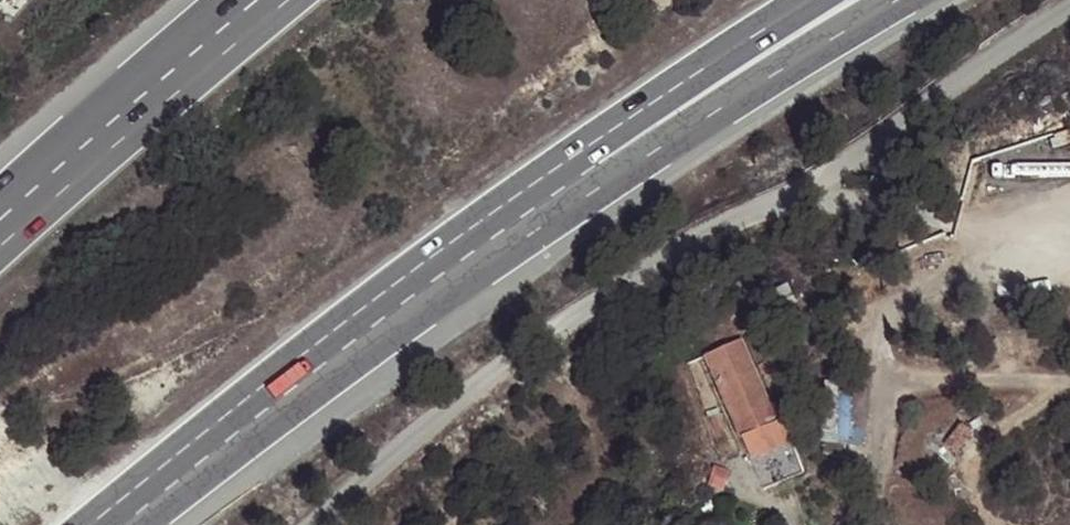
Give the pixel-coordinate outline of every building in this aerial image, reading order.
[(741,438),(762,430),(740,379),(720,388),(741,438)]
